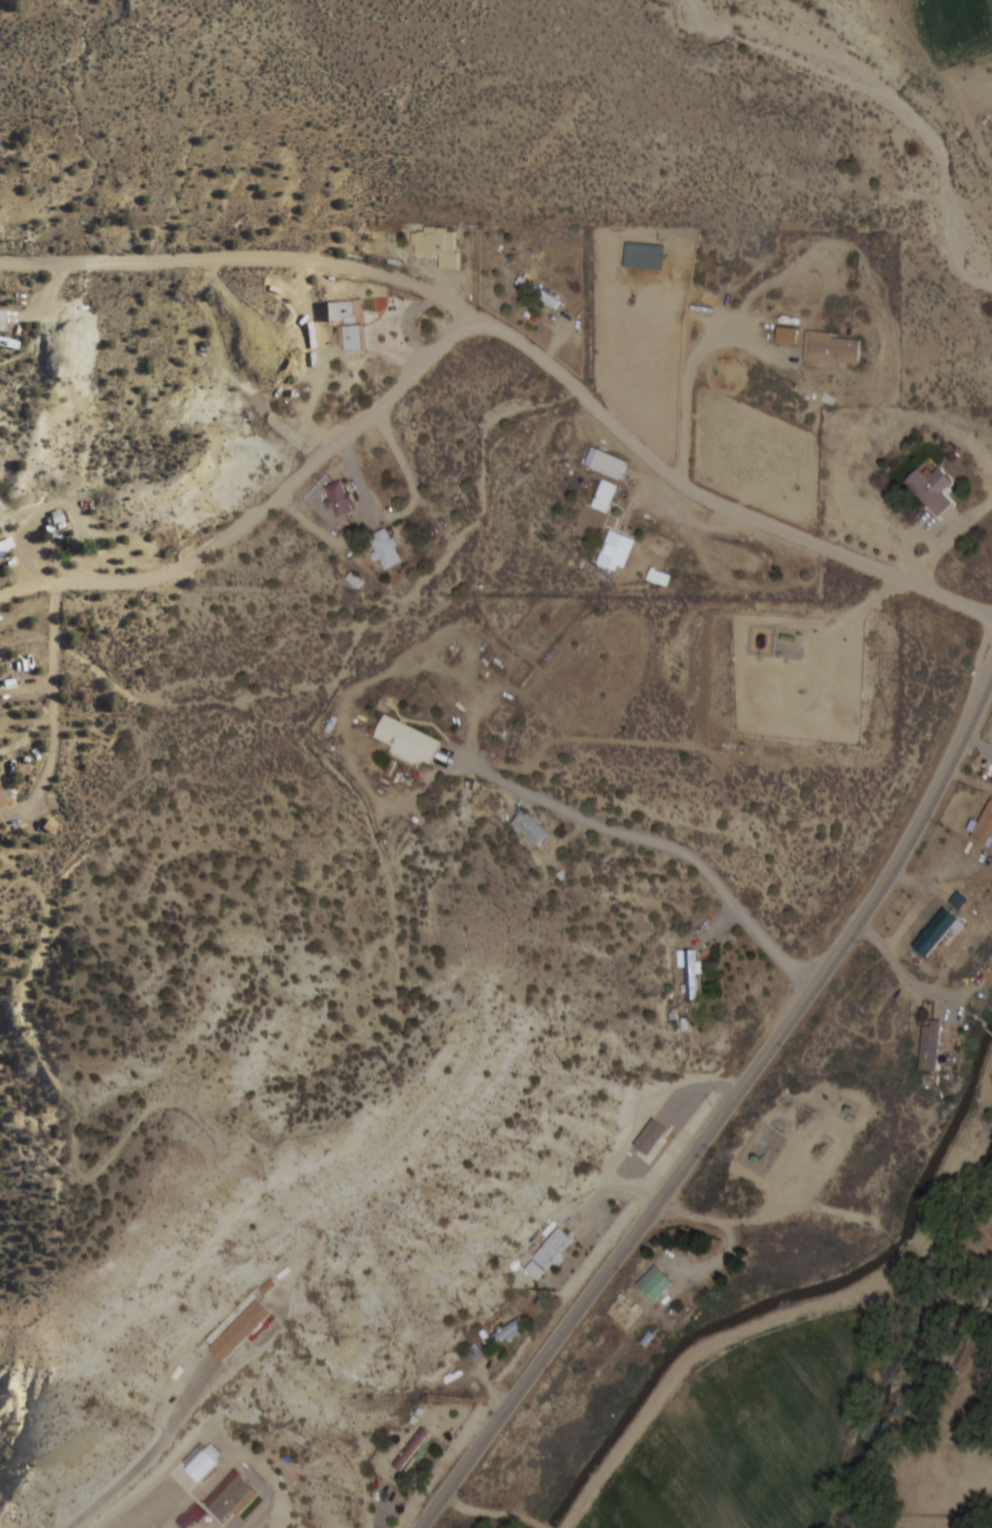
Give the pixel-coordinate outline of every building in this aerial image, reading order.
[(442,269),(459,269),(459,228),(426,228),(426,233),(416,233),(415,258),(442,258),(442,269)] [(626,269),(665,269),(665,245),(626,245),(626,269)] [(562,300),(521,276),(516,285),(557,309),(562,300)] [(365,352),(364,300),(326,301),(327,321),(343,321),(344,352),(365,352)] [(799,331),(779,328),(777,344),(797,347),(799,331)] [(805,362),(861,365),(862,338),(807,335),(805,362)] [(627,464),(594,449),(586,467),(619,482),(627,464)] [(905,484),(939,518),(953,503),(943,494),(953,483),(939,469),(930,479),(920,469),(905,484)] [(336,519),(355,513),(345,481),(325,487),(336,519)] [(619,487),(602,482),(593,510),(610,515),(619,487)] [(405,563),(389,529),(370,538),(385,572),(405,563)] [(627,570),(630,535),(604,533),(600,567),(627,570)] [(15,551),(12,540),(0,543),(0,555),(15,551)] [(776,657),(800,657),(800,643),(776,643),(776,657)] [(392,753),(430,769),(442,741),(385,717),(376,739),(394,746),(392,753)] [(11,804),(9,796),(5,797),(0,780),(0,807),(11,804)] [(550,834),(525,810),(512,824),(537,848),(550,834)] [(961,933),(968,924),(944,907),(915,948),(930,958),(953,927),(961,933)] [(697,975),(704,975),(703,961),(697,961),(696,950),(678,951),(679,969),(684,968),(686,1000),(698,999),(697,975)] [(921,1073),(939,1073),(940,1024),(922,1024),(921,1073)] [(633,1147),(649,1158),(669,1129),(653,1118),(633,1147)] [(524,1269),(539,1283),(576,1241),(560,1227),(524,1269)] [(637,1285),(656,1304),(675,1285),(656,1266),(637,1285)] [(209,1348),(223,1364),(273,1315),(258,1300),(209,1348)] [(492,1337),(499,1347),(526,1328),(519,1318),(492,1337)] [(431,1435),(423,1429),(392,1465),(399,1472),(431,1435)] [(221,1464),(207,1450),(186,1471),(200,1485),(221,1464)] [(238,1474),(204,1504),(223,1526),(257,1496),(238,1474)] [(198,1505),(179,1524),(183,1527),(194,1527),(207,1514),(198,1505)]
